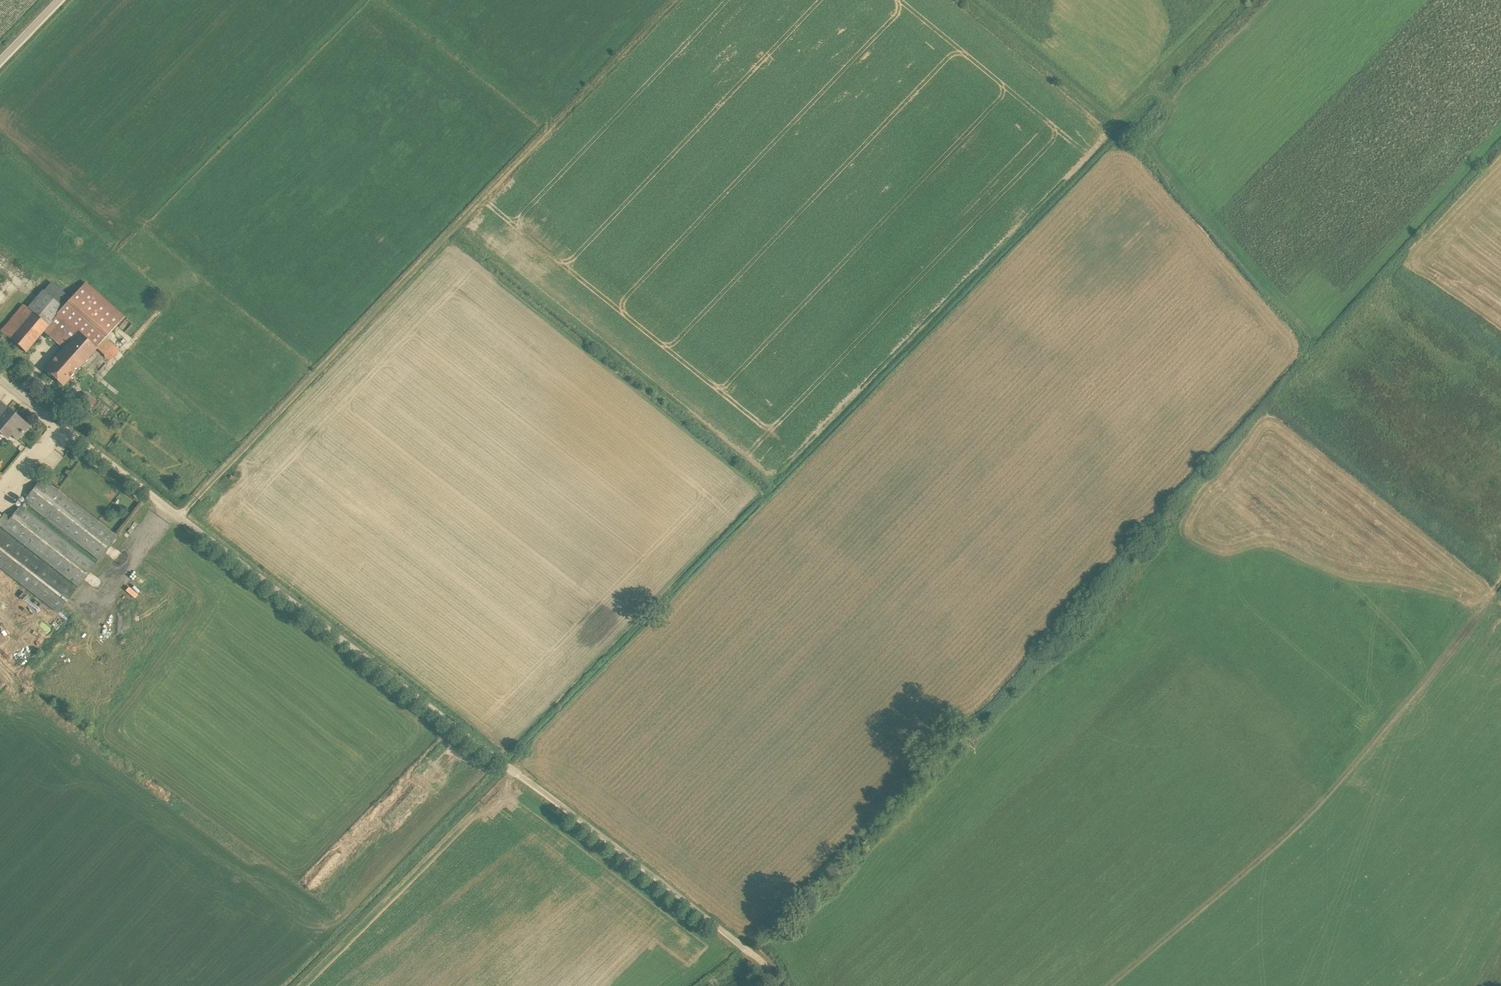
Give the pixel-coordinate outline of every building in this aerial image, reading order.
[(87,283),(64,308),(42,290),(27,309),(32,313),(11,340),(28,353),(45,333),(63,349),(78,333),(97,348),(104,355),(103,356),(109,361),(119,350),(106,338),(125,316),(87,283)] [(45,369),(63,385),(97,348),(78,333),(63,349),(45,369)] [(85,393),(78,402),(89,411),(96,402),(85,393)] [(7,437),(11,433),(18,439),(29,426),(0,402),(0,421),(0,431),(7,437)] [(117,537),(41,479),(23,501),(99,561),(117,537)] [(47,527),(20,506),(10,518),(5,514),(0,519),(0,527),(78,587),(96,564),(47,527)] [(47,568),(0,531),(0,568),(58,613),(76,590),(47,568)]
